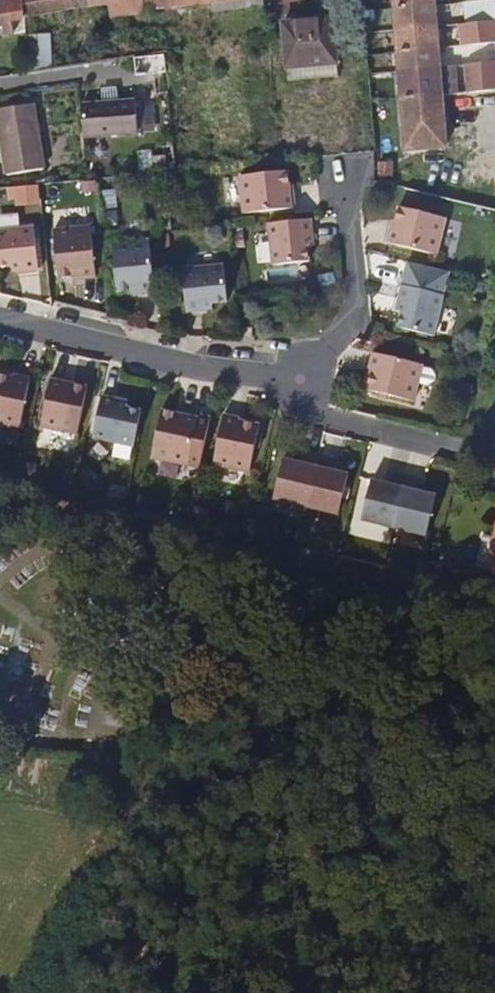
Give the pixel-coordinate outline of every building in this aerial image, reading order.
[(28,33),(27,18),(26,0),(0,0),(0,37),(28,33)] [(27,18),(93,8),(111,6),(113,18),(148,13),(146,0),(26,0),(27,18)] [(148,13),(165,10),(164,0),(146,0),(148,13)] [(165,10),(174,9),(173,0),(164,0),(165,10)] [(174,9),(214,4),(241,0),(173,0),(174,9)] [(405,150),(446,146),(442,94),(457,92),(454,65),(440,67),(434,0),(394,0),(405,150)] [(472,0),(474,16),(494,14),(493,0),(472,0)] [(94,20),(113,18),(111,6),(93,8),(94,20)] [(494,14),(474,16),(460,17),(463,45),(477,43),(494,41),(494,17),(494,14)] [(339,74),(334,17),(283,22),(288,79),(339,74)] [(39,65),(54,64),(53,33),(38,34),(39,65)] [(167,52),(138,56),(140,74),(168,70),(167,52)] [(474,63),(467,64),(470,91),(476,90),(494,88),(494,61),(474,63)] [(84,104),(87,135),(141,131),(138,99),(84,104)] [(35,103),(0,109),(0,125),(8,174),(46,167),(35,103)] [(287,171),(239,176),(242,213),(294,208),(292,193),(289,193),(287,171)] [(38,184),(9,187),(10,199),(18,198),(19,206),(40,204),(38,184)] [(390,227),(387,242),(436,254),(445,218),(398,206),(393,228),(390,227)] [(313,245),(310,219),(267,224),(272,265),(308,261),(306,246),(313,245)] [(38,269),(33,227),(0,230),(0,267),(11,266),(12,272),(38,269)] [(80,280),(96,278),(90,227),(53,231),(58,279),(80,277),(80,280)] [(139,294),(154,292),(149,241),(111,245),(117,293),(138,290),(139,294)] [(449,271),(408,261),(396,310),(402,312),(398,327),(433,336),(449,271)] [(182,270),(186,312),(212,309),(212,303),(227,302),(223,265),(182,270)] [(422,364),(373,352),(369,368),(371,369),(366,389),(413,401),(418,381),(422,365),(422,364)] [(422,365),(418,381),(428,384),(434,379),(435,373),(431,367),(422,365)] [(30,380),(14,376),(13,379),(0,376),(0,425),(19,429),(30,380)] [(66,380),(51,376),(40,427),(77,434),(87,387),(66,383),(66,380)] [(127,401),(101,396),(93,438),(134,447),(141,411),(126,408),(127,401)] [(161,410),(152,458),(200,468),(210,417),(183,412),(183,415),(161,410)] [(224,414),(213,464),(250,472),(260,425),(239,421),(239,418),(224,414)] [(306,507),(319,455),(304,452),(302,463),(283,459),(274,499),(306,507)] [(333,459),(319,455),(306,507),(338,514),(348,474),(330,470),(333,459)] [(394,528),(407,476),(392,473),(390,484),(372,480),(362,520),(394,528)] [(421,479),(407,476),(394,528),(426,536),(436,495),(418,491),(421,479)] [(91,735),(126,737),(128,706),(92,704),(91,735)]
